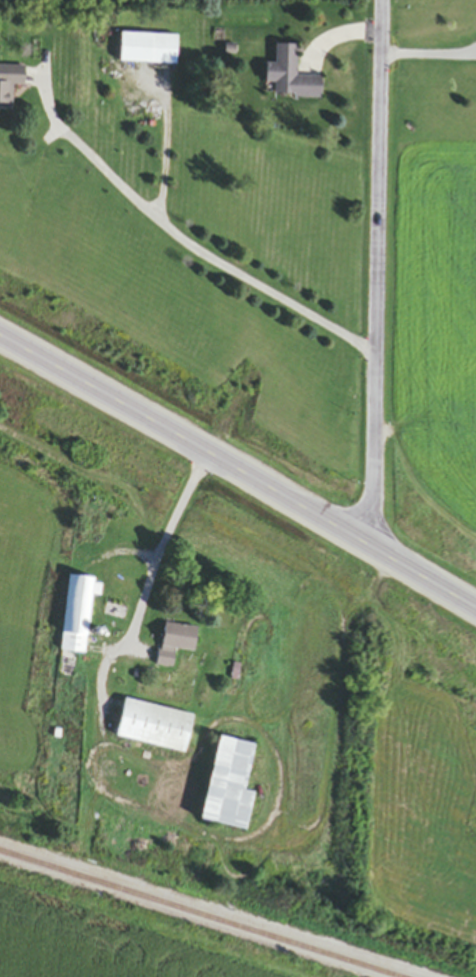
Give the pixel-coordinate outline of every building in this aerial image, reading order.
[(120,65),(177,66),(177,37),(121,35),(120,65)] [(321,78),(297,77),(297,46),(276,46),(276,65),(266,65),(266,85),(275,85),(275,98),(321,99),(321,78)] [(0,66),(0,111),(11,112),(12,86),(24,86),(25,67),(0,66)] [(61,654),(86,656),(92,596),(100,597),(100,591),(95,591),(96,580),(68,577),(61,654)] [(194,654),(198,629),(164,624),(158,667),(172,669),(175,651),(194,654)] [(186,755),(194,716),(124,702),(116,740),(186,755)] [(254,794),(246,793),(255,746),(217,739),(201,823),(247,832),(254,794)]
